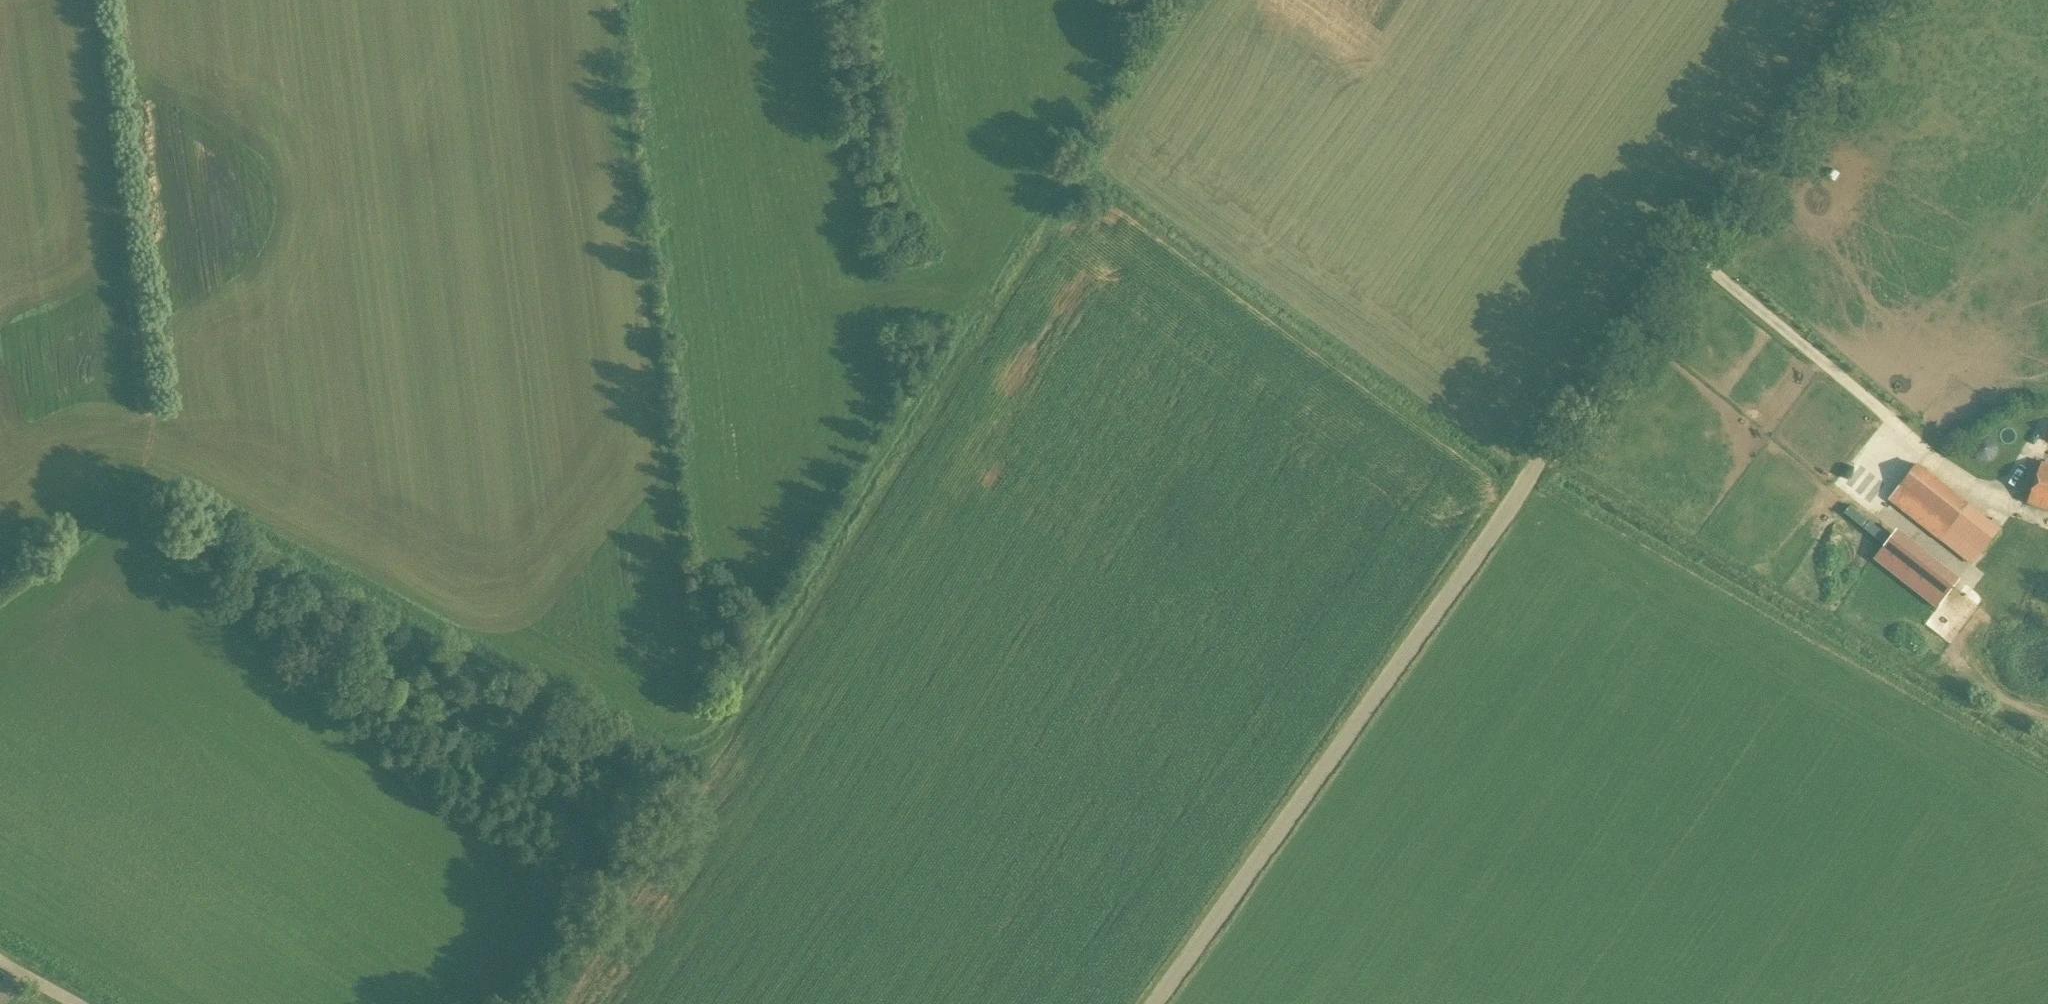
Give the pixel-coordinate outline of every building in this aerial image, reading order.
[(1969,504),(1968,505),(1917,463),(1888,500),(1972,566),(2001,529),(1969,504)] [(2041,463),(2027,502),(2047,510),(2047,465),(2041,463)] [(1875,557),(1938,608),(1962,577),(1899,527),(1875,557)]
